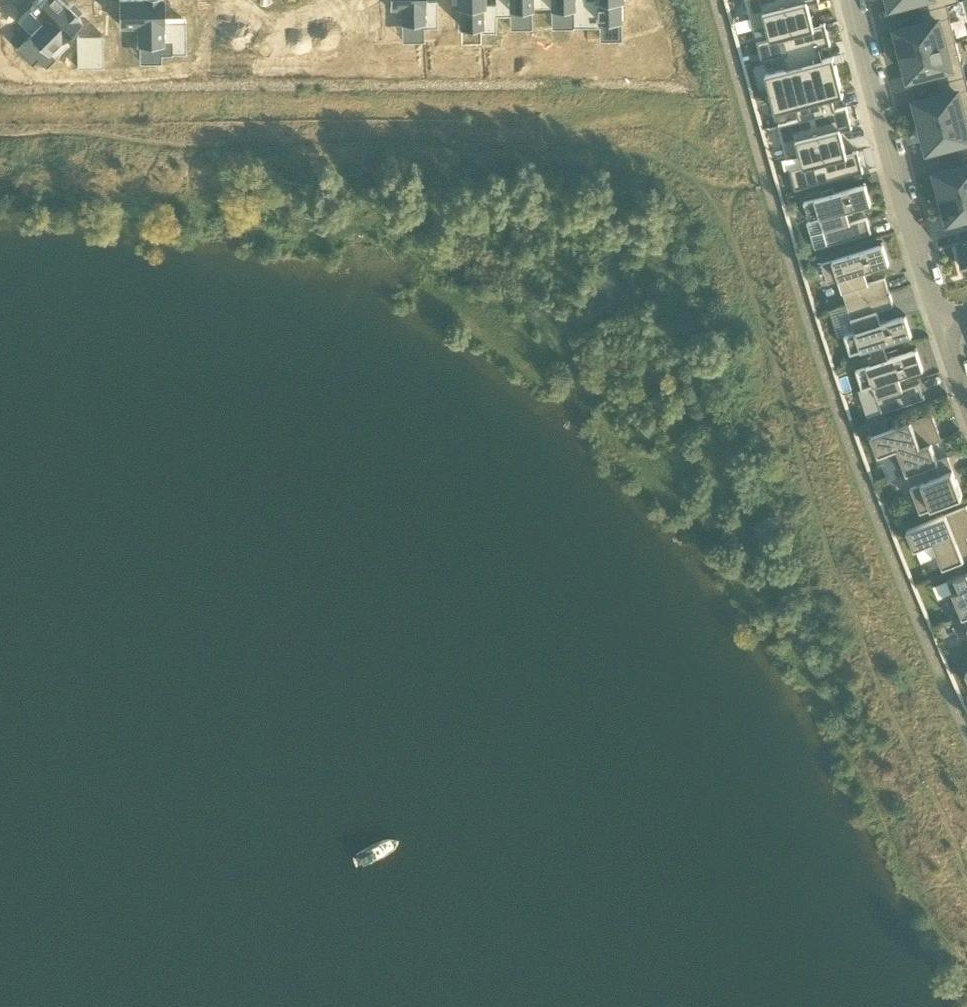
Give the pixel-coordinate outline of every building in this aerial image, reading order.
[(31,32),(55,58),(70,43),(65,38),(84,20),(82,18),(82,17),(70,4),(70,5),(65,0),(39,0),(32,6),(44,19),(31,32)] [(117,24),(135,24),(135,43),(169,44),(169,56),(184,56),(185,24),(162,23),(163,0),(118,0),(117,24)] [(198,15),(216,15),(215,34),(250,35),(250,48),(265,48),(266,15),(243,15),(244,0),(198,0),(198,15)] [(332,7),(344,8),(344,23),(365,23),(365,31),(380,31),(381,3),(368,3),(368,0),(333,0),(332,7)] [(389,5),(401,5),(401,21),(422,21),(422,28),(437,28),(437,1),(424,1),(424,0),(389,0),(389,5)] [(458,3),(461,3),(460,24),(483,24),(482,31),(498,31),(498,2),(486,2),(486,0),(458,0),(458,3)] [(496,16),(511,15),(511,8),(541,7),(541,0),(496,0),(496,16)] [(583,28),(599,28),(599,21),(621,22),(622,1),(624,1),(624,0),(584,0),(583,28)] [(752,18),(765,15),(768,26),(812,15),(809,4),(820,1),(820,0),(748,0),(752,18)] [(923,11),(948,5),(947,0),(920,0),(923,11)] [(898,32),(896,33),(902,55),(957,40),(950,17),(951,17),(948,5),(923,11),(926,23),(898,30),(898,32)] [(771,38),(758,41),(764,62),(784,57),(820,48),(832,45),(826,23),(815,26),(812,15),(768,26),(771,38)] [(78,35),(77,67),(104,67),(103,35),(78,35)] [(957,40),(902,55),(907,76),(910,76),(910,78),(938,71),(941,83),(966,76),(963,64),(957,40)] [(787,69),(767,74),(772,93),(840,76),(835,57),(823,59),(820,48),(784,57),(787,69)] [(840,76),(772,93),(777,112),(797,107),(800,119),(836,109),(833,97),(844,95),(840,76)] [(915,105),(921,126),(966,114),(966,78),(966,76),(941,83),(944,95),(917,102),(918,104),(915,105)] [(800,119),(780,124),(785,145),(798,142),(801,153),(845,142),(842,131),(853,128),(847,106),(836,109),(800,119)] [(921,126),(927,148),(929,147),(930,149),(958,142),(961,154),(966,153),(966,123),(965,116),(966,115),(966,114),(921,126)] [(804,165),(791,168),(796,189),(864,172),(859,150),(848,153),(845,142),(801,153),(804,165)] [(936,176),(941,198),(966,191),(966,153),(961,154),(964,166),(938,173),(938,175),(936,176)] [(847,211),(872,203),(866,182),(864,183),(865,185),(805,202),(810,220),(810,221),(820,218),(821,218),(829,243),(829,245),(872,233),(871,230),(870,228),(867,218),(866,218),(850,223),(850,221),(847,211)] [(941,198),(947,219),(949,219),(950,221),(966,216),(966,191),(941,198)] [(848,306),(891,292),(890,290),(886,278),(869,283),(865,271),(890,263),(884,242),(881,243),(882,245),(823,263),(829,282),(840,279),(848,306)] [(957,250),(962,268),(965,268),(966,271),(966,244),(959,246),(960,249),(957,250)] [(891,294),(891,293),(891,292),(848,306),(856,331),(845,335),(851,354),(870,348),(873,356),(886,352),(884,344),(910,335),(911,337),(913,336),(907,315),(882,323),(878,311),(894,306),(891,294)] [(899,377),(924,368),(917,347),(915,348),(916,350),(889,359),(886,352),(873,356),(870,357),(872,365),(857,370),(863,389),(874,385),(883,412),(926,398),(925,395),(924,395),(920,383),(903,389),(899,377)] [(939,461),(938,460),(929,436),(940,433),(932,413),(889,429),(873,435),(872,435),(880,455),(898,448),(907,473),(939,461)] [(873,435),(889,429),(885,420),(869,426),(873,435)] [(939,461),(907,473),(922,510),(963,495),(949,457),(938,460),(939,461)] [(966,529),(966,506),(908,530),(916,549),(934,542),(944,567),(966,558),(966,534),(965,530),(966,529)] [(964,615),(966,614),(966,571),(949,579),(964,615)]
